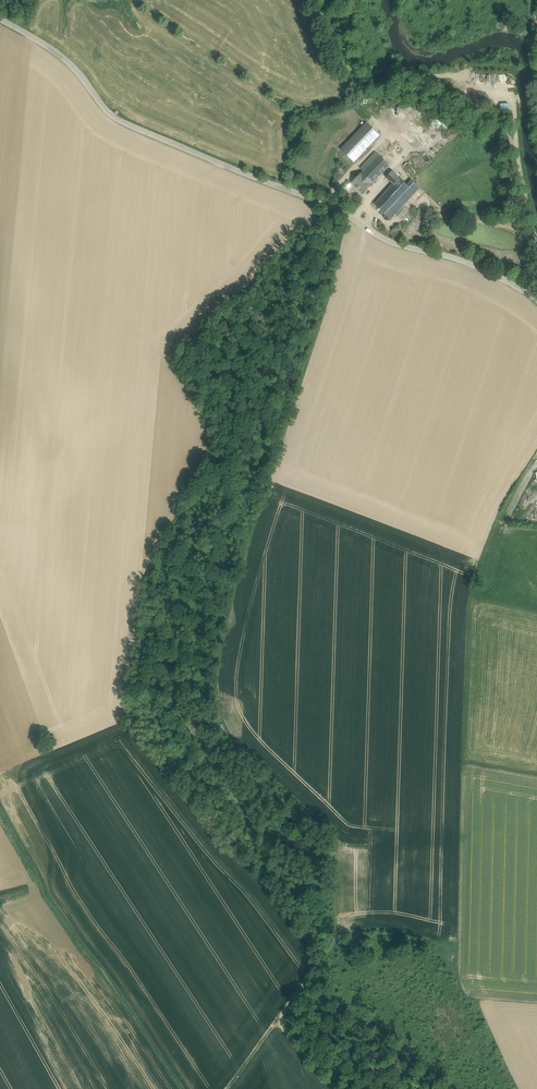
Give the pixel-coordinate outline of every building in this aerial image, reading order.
[(367,123),(341,149),(354,162),(380,135),(367,123)] [(390,166),(375,152),(360,168),(363,171),(362,173),(373,184),(390,166)] [(400,177),(392,171),(386,177),(393,184),(400,177)] [(373,184),(362,173),(352,183),(363,193),(373,184)] [(393,184),(375,204),(385,214),(399,199),(410,187),(407,185),(400,177),(393,184)] [(410,187),(399,199),(405,204),(420,188),(412,180),(407,185),(410,187)] [(399,199),(385,214),(391,220),(405,204),(399,199)]
